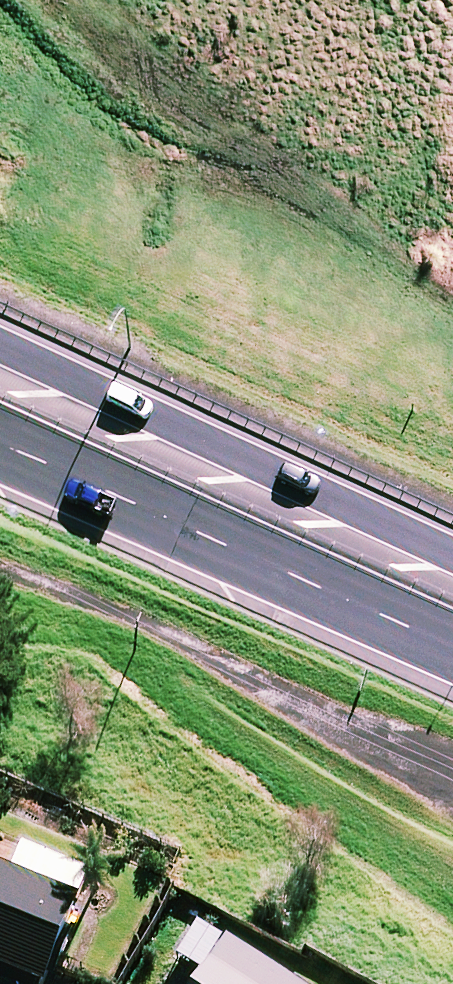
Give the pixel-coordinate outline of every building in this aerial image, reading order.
[(25,841),(16,863),(0,856),(0,968),(3,960),(49,978),(93,867),(25,841)] [(230,933),(198,983),(310,983),(230,933)]
